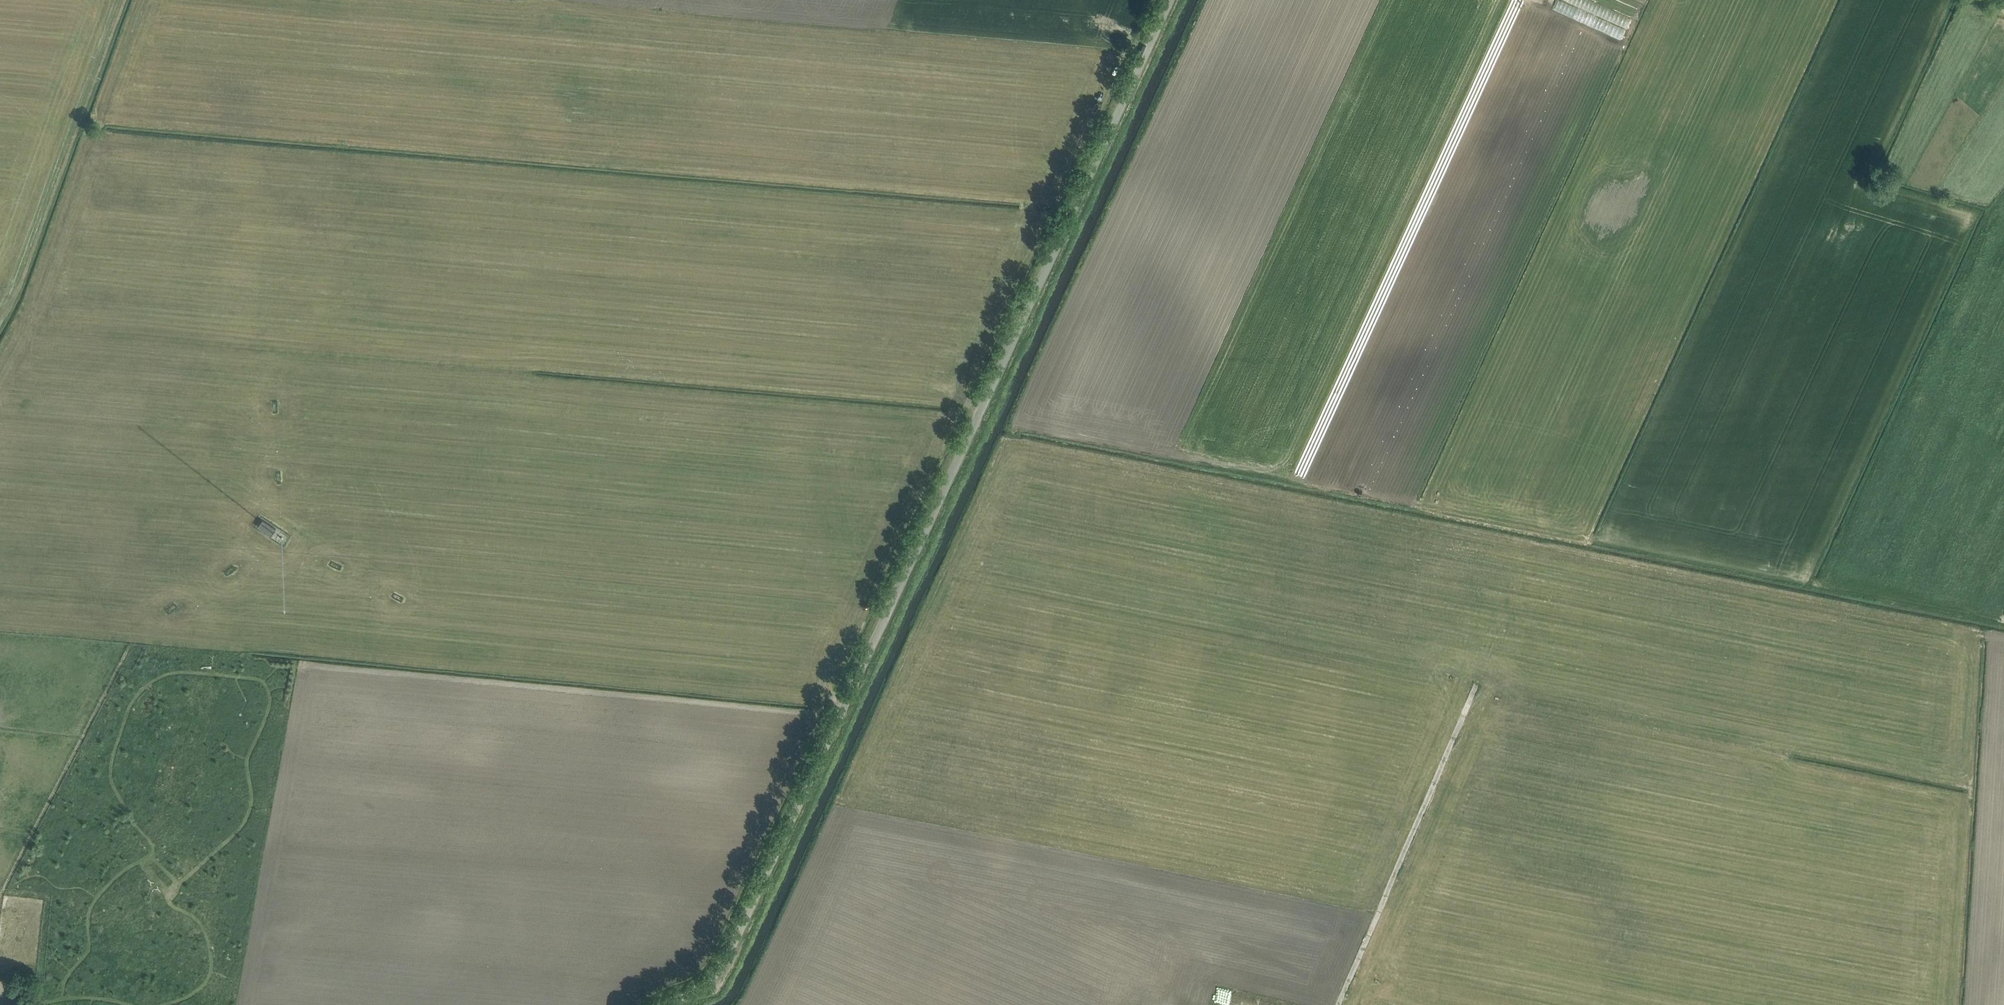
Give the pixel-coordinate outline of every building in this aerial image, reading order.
[(276,529),(263,519),(258,526),(271,535),(276,529)]
